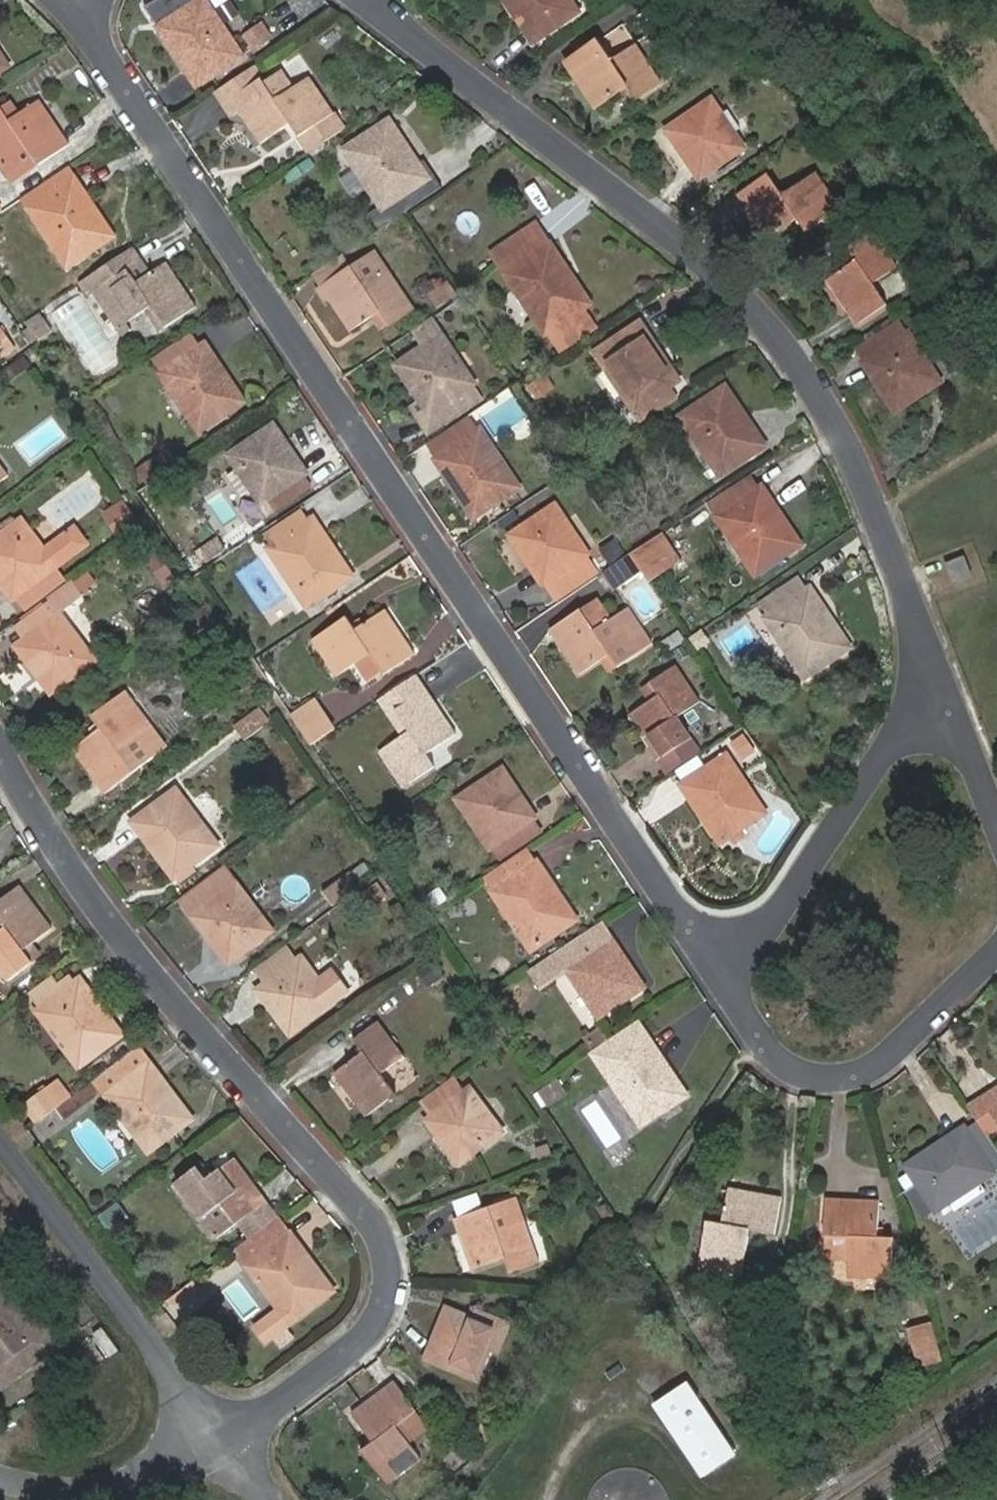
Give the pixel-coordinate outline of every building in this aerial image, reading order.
[(243,55),(232,37),(227,40),(209,13),(214,10),(208,0),(197,0),(158,26),(197,86),(243,55)] [(534,41),(579,11),(573,0),(507,0),(534,41)] [(232,37),(214,10),(209,13),(227,40),(232,37)] [(272,36),(263,21),(246,33),(255,48),(272,36)] [(613,62),(599,41),(572,59),(600,103),(629,84),(636,96),(660,81),(637,46),(613,62)] [(8,66),(0,53),(0,71),(8,66)] [(254,62),(216,88),(225,103),(263,77),(254,62)] [(294,87),(284,70),(266,82),(276,98),(294,87)] [(266,82),(263,77),(225,103),(233,116),(241,110),(261,141),(291,121),(299,134),(332,112),(310,76),(294,87),(276,98),(266,82)] [(718,114),(722,112),(712,97),(665,127),(699,177),(744,147),(734,131),(730,133),(718,114)] [(66,144),(38,100),(17,114),(9,119),(2,106),(0,107),(0,156),(13,175),(37,159),(38,162),(66,144)] [(17,114),(9,101),(2,106),(9,119),(17,114)] [(382,208),(428,178),(390,119),(344,149),(354,165),(359,161),(376,189),(372,193),(382,208)] [(354,165),(372,193),(376,189),(359,161),(354,165)] [(67,266),(113,234),(68,167),(22,198),(38,223),(44,219),(61,247),(57,250),(67,266)] [(783,193),(770,173),(739,193),(767,238),(800,217),(807,229),(840,207),(816,171),(783,193)] [(538,314),(534,317),(555,350),(593,326),(583,308),(588,304),(592,301),(537,217),(491,248),(513,285),(518,281),(538,314)] [(857,258),(829,277),(859,321),(887,303),(874,283),(897,267),(873,230),(849,245),(857,258)] [(165,326),(193,307),(164,262),(151,270),(147,264),(145,265),(142,260),(133,246),(80,282),(88,296),(96,291),(119,327),(144,310),(152,305),(165,326)] [(388,271),(374,250),(352,265),(366,286),(388,271)] [(314,270),(323,284),(352,265),(342,251),(314,270)] [(389,322),(412,307),(388,271),(366,286),(352,265),(323,284),(321,285),(328,297),(331,295),(352,328),(374,314),(382,309),(389,322)] [(450,297),(442,284),(429,292),(438,305),(450,297)] [(325,299),(328,297),(321,285),(317,288),(325,299)] [(555,350),(558,355),(601,326),(588,304),(583,308),(593,326),(555,350)] [(144,310),(157,331),(165,326),(152,305),(144,310)] [(374,314),(382,327),(389,322),(382,309),(374,314)] [(415,327),(421,338),(440,327),(433,315),(415,327)] [(679,379),(640,320),(595,351),(605,368),(610,365),(628,391),(624,394),(641,419),(670,400),(663,389),(671,384),(679,379)] [(903,321),(857,350),(863,361),(908,331),(903,321)] [(0,327),(0,357),(13,347),(0,327)] [(151,356),(160,371),(202,343),(193,329),(151,356)] [(908,331),(863,361),(897,412),(942,381),(932,365),(927,368),(915,348),(918,346),(908,331)] [(452,349),(443,333),(397,363),(422,402),(439,428),(481,402),(471,385),(475,383),(465,366),(460,369),(448,351),(452,349)] [(244,399),(205,341),(202,343),(160,371),(169,387),(174,384),(191,410),(187,413),(197,430),(244,399)] [(670,400),(678,395),(671,384),(663,389),(670,400)] [(766,443),(727,384),(680,414),(690,430),(697,427),(714,455),(709,458),(719,474),(766,443)] [(493,433),(528,413),(514,388),(479,408),(493,433)] [(414,407),(431,433),(439,428),(422,402),(414,407)] [(305,471),(273,423),(228,454),(236,468),(242,466),(253,483),(249,486),(259,502),(266,497),(304,472),(305,471)] [(427,442),(437,457),(464,439),(454,424),(427,442)] [(486,445),(490,443),(481,428),(464,439),(437,457),(474,515),(519,487),(508,470),(504,473),(486,445)] [(146,482),(159,474),(150,460),(138,468),(146,482)] [(266,497),(273,510),(311,485),(304,472),(266,497)] [(754,478),(716,503),(721,511),(759,487),(754,478)] [(759,487),(721,511),(716,515),(726,529),(732,525),(750,554),(746,557),(755,573),(801,542),(763,484),(759,487)] [(130,528),(145,518),(132,497),(117,508),(130,528)] [(577,536),(572,539),(561,521),(565,518),(556,504),(512,534),(543,582),(547,579),(557,595),(598,568),(577,536)] [(265,535),(271,544),(309,519),(304,510),(265,535)] [(352,574),(313,516),(309,519),(271,544),(267,547),(277,562),(282,560),(299,586),(295,589),(305,605),(352,574)] [(20,519),(0,535),(0,582),(12,599),(17,596),(53,568),(85,545),(74,529),(43,551),(39,553),(28,538),(32,535),(20,519)] [(680,561),(683,559),(665,532),(661,534),(680,561)] [(652,581),(680,561),(661,534),(633,553),(644,570),(652,581)] [(43,551),(32,535),(28,538),(39,553),(43,551)] [(219,553),(227,548),(219,536),(212,541),(219,553)] [(206,562),(219,553),(212,541),(198,550),(206,562)] [(609,569),(620,586),(644,570),(633,553),(609,569)] [(974,574),(966,554),(946,562),(954,582),(974,574)] [(17,596),(24,607),(61,579),(53,568),(17,596)] [(800,575),(761,601),(769,613),(807,587),(800,575)] [(71,579),(47,596),(49,598),(58,610),(80,593),(71,579)] [(807,587),(769,613),(764,616),(774,631),(780,628),(799,658),(794,661),(804,677),(851,645),(810,585),(807,587)] [(49,598),(13,624),(21,638),(58,610),(49,598)] [(610,619),(599,601),(582,611),(594,630),(610,619)] [(582,611),(581,609),(553,627),(581,671),(611,653),(618,665),(651,644),(628,608),(610,619),(594,630),(582,611)] [(356,628),(347,615),(314,637),(337,674),(358,660),(371,651),(382,668),(384,672),(413,653),(384,609),(356,628)] [(58,610),(21,638),(14,643),(50,692),(95,659),(84,643),(79,646),(65,627),(69,625),(58,610)] [(774,631),(794,661),(799,658),(780,628),(774,631)] [(369,676),(382,668),(371,651),(358,660),(369,676)] [(653,680),(660,693),(631,712),(660,757),(690,738),(677,716),(699,702),(675,665),(653,680)] [(376,700),(387,717),(397,710),(426,690),(416,674),(376,700)] [(454,733),(426,690),(397,710),(410,730),(388,745),(410,781),(434,765),(425,752),(454,733)] [(93,714),(101,726),(74,747),(106,790),(134,769),(120,748),(150,726),(124,691),(93,714)] [(317,697),(291,712),(301,726),(326,709),(317,697)] [(269,720),(260,706),(235,724),(244,738),(269,720)] [(301,726),(312,743),(337,726),(326,709),(301,726)] [(660,757),(668,773),(699,753),(690,738),(660,757)] [(404,784),(410,781),(388,745),(382,749),(404,784)] [(756,796),(750,799),(732,771),(737,768),(727,753),(681,783),(720,842),(766,812),(756,796)] [(490,846),(492,844),(501,859),(542,832),(533,817),(535,816),(501,766),(457,797),(467,812),(471,809),(483,828),(480,830),(490,846)] [(732,771),(750,799),(756,796),(737,768),(732,771)] [(183,807),(186,804),(175,789),(133,821),(173,875),(216,844),(206,829),(202,832),(183,807)] [(501,859),(503,862),(526,847),(544,835),(542,832),(501,859)] [(528,948),(575,917),(537,860),(535,862),(526,847),(503,862),(484,875),(493,889),(491,891),(501,906),(506,902),(523,930),(519,933),(528,948)] [(324,889),(335,905),(359,886),(349,871),(324,889)] [(244,899),(248,896),(237,882),(194,914),(228,960),(272,928),(262,914),(257,917),(244,899)] [(5,927),(0,930),(0,965),(9,977),(31,960),(23,948),(33,940),(49,928),(19,886),(0,899),(0,919),(5,927)] [(501,906),(519,933),(523,930),(506,902),(501,906)] [(598,1016),(642,985),(598,921),(536,962),(547,980),(566,967),(576,982),(581,979),(592,997),(588,1000),(598,1016)] [(31,960),(41,953),(33,940),(23,948),(31,960)] [(265,981),(258,987),(269,1005),(274,1001),(293,1028),(345,987),(331,970),(320,978),(302,955),(297,958),(287,944),(256,967),(265,981)] [(73,980),(68,972),(57,981),(63,989),(73,980)] [(77,1067),(122,1033),(80,975),(73,980),(63,989),(57,981),(52,973),(28,992),(38,1007),(35,1009),(48,1026),(52,1022),(71,1048),(67,1052),(77,1067)] [(576,982),(588,1000),(592,997),(581,979),(576,982)] [(288,1032),(293,1028),(274,1001),(269,1005),(288,1032)] [(363,1014),(349,1025),(357,1036),(371,1026),(363,1014)] [(640,1123),(685,1093),(636,1018),(591,1048),(612,1081),(617,1077),(635,1105),(630,1108),(640,1123)] [(48,1026),(67,1052),(71,1048),(52,1022),(48,1026)] [(371,1026),(357,1036),(354,1038),(364,1051),(336,1072),(366,1113),(395,1092),(381,1071),(401,1056),(377,1022),(371,1026)] [(147,1150),(191,1118),(137,1045),(93,1077),(103,1091),(108,1098),(117,1110),(122,1106),(141,1132),(136,1135),(147,1150)] [(465,1089),(456,1076),(423,1101),(431,1115),(427,1118),(438,1134),(442,1131),(462,1159),(502,1129),(470,1085),(465,1089)] [(55,1105),(65,1120),(103,1091),(93,1077),(60,1102),(55,1105)] [(612,1081),(630,1108),(635,1105),(617,1077),(612,1081)] [(551,1099),(563,1091),(556,1078),(543,1086),(551,1099)] [(25,1100),(38,1118),(55,1105),(60,1102),(48,1084),(25,1100)] [(546,1103),(551,1099),(543,1086),(538,1090),(546,1103)] [(982,1097),(996,1120),(996,1087),(982,1097)] [(985,1135),(996,1128),(996,1120),(982,1097),(967,1107),(985,1135)] [(117,1110),(136,1135),(141,1132),(122,1106),(117,1110)] [(993,1171),(964,1126),(906,1164),(911,1172),(918,1183),(934,1209),(950,1199),(947,1195),(973,1178),(976,1182),(993,1171)] [(174,1184),(213,1238),(236,1221),(265,1200),(234,1157),(205,1178),(197,1167),(174,1184)] [(901,1178),(908,1190),(918,1183),(911,1172),(901,1178)] [(721,1222),(709,1220),(699,1266),(739,1274),(749,1227),(775,1232),(780,1198),(729,1188),(721,1222)] [(523,1220),(516,1197),(490,1205),(498,1229),(523,1220)] [(878,1235),(879,1200),(823,1199),(820,1232),(828,1232),(847,1233),(846,1258),(846,1273),(891,1275),(892,1236),(878,1235)] [(265,1200),(236,1221),(247,1237),(276,1216),(265,1200)] [(125,1213),(117,1203),(100,1216),(107,1227),(125,1213)] [(511,1269),(537,1260),(523,1220),(498,1229),(490,1205),(457,1216),(473,1266),(506,1255),(511,1269)] [(264,1341),(332,1291),(277,1215),(276,1216),(247,1237),(234,1247),(258,1281),(262,1277),(282,1305),(253,1326),(264,1341)] [(828,1232),(827,1257),(846,1258),(847,1233),(828,1232)] [(0,1264),(0,1377),(54,1335),(0,1264)] [(451,1308),(446,1307),(433,1339),(437,1341),(451,1308)] [(485,1311),(475,1307),(471,1317),(481,1320),(485,1311)] [(477,1378),(489,1346),(496,1327),(503,1329),(506,1319),(485,1311),(481,1320),(471,1317),(451,1308),(437,1341),(433,1339),(425,1358),(477,1378)] [(489,1346),(503,1351),(513,1321),(506,1319),(503,1329),(496,1327),(489,1346)] [(916,1357),(940,1351),(932,1320),(908,1326),(916,1357)] [(416,1409),(396,1381),(354,1411),(374,1441),(362,1450),(383,1481),(419,1455),(410,1442),(397,1424),(416,1409)] [(733,1453),(686,1383),(657,1402),(704,1472),(733,1453)] [(410,1442),(428,1427),(416,1409),(397,1424),(410,1442)] [(453,1469),(471,1455),(463,1443),(445,1457),(453,1469)] [(616,1467),(611,1469),(606,1471),(602,1474),(597,1478),(594,1482),(591,1487),(589,1492),(587,1497),(587,1499),(671,1499),(671,1497),(669,1492),(667,1487),(664,1482),(661,1478),(657,1475),(652,1471),(648,1469),(642,1467),(637,1465),(632,1465),(627,1465),(621,1465),(616,1467)]
